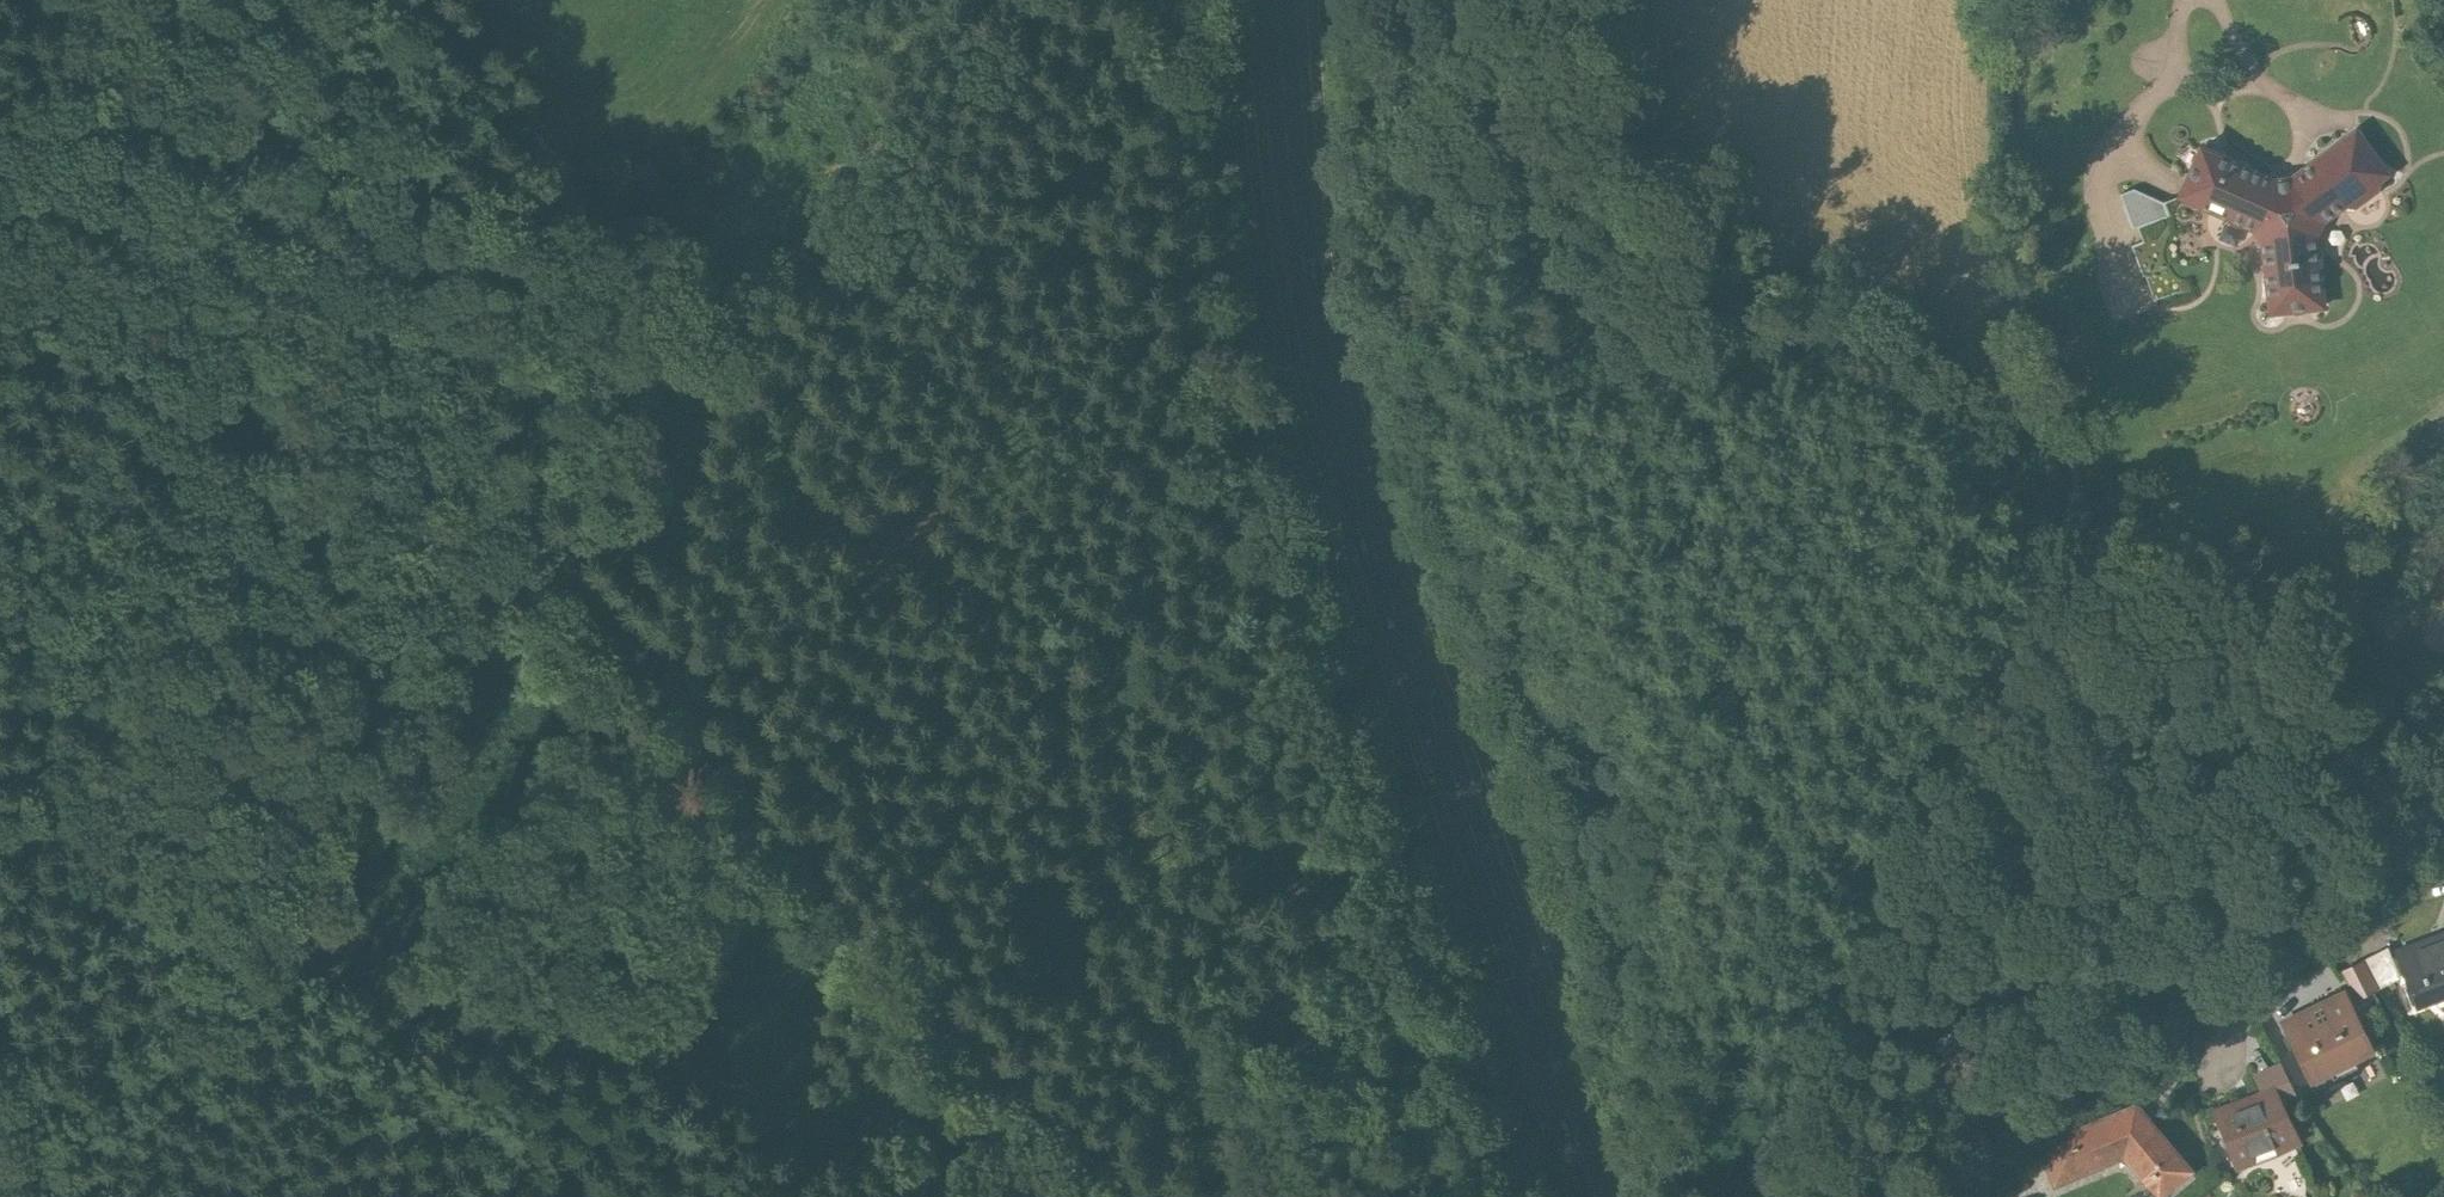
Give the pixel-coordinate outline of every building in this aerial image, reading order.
[(2357,131),(2292,178),(2276,180),(2202,148),(2181,196),(2202,205),(2255,228),(2264,241),(2272,311),(2324,306),(2316,236),(2323,221),(2344,205),(2356,207),(2379,191),(2380,179),(2388,174),(2357,131)] [(2202,205),(2181,196),(2164,202),(2134,189),(2120,194),(2134,229),(2138,228),(2143,242),(2132,246),(2143,276),(2146,275),(2155,300),(2185,289),(2175,264),(2173,265),(2163,237),(2193,225),(2202,205)] [(2410,945),(2429,1002),(2443,997),(2443,934),(2410,945)] [(2413,975),(2403,942),(2356,966),(2367,992),(2413,975)] [(2357,989),(2296,1017),(2324,1076),(2384,1048),(2357,989)] [(2269,1072),(2276,1089),(2288,1083),(2294,1097),(2307,1091),(2294,1061),(2269,1072)] [(2276,1089),(2228,1109),(2251,1164),(2312,1138),(2294,1097),(2288,1083),(2276,1089)] [(2171,1195),(2204,1170),(2149,1102),(2052,1140),(2069,1181),(2139,1154),(2171,1195)]
